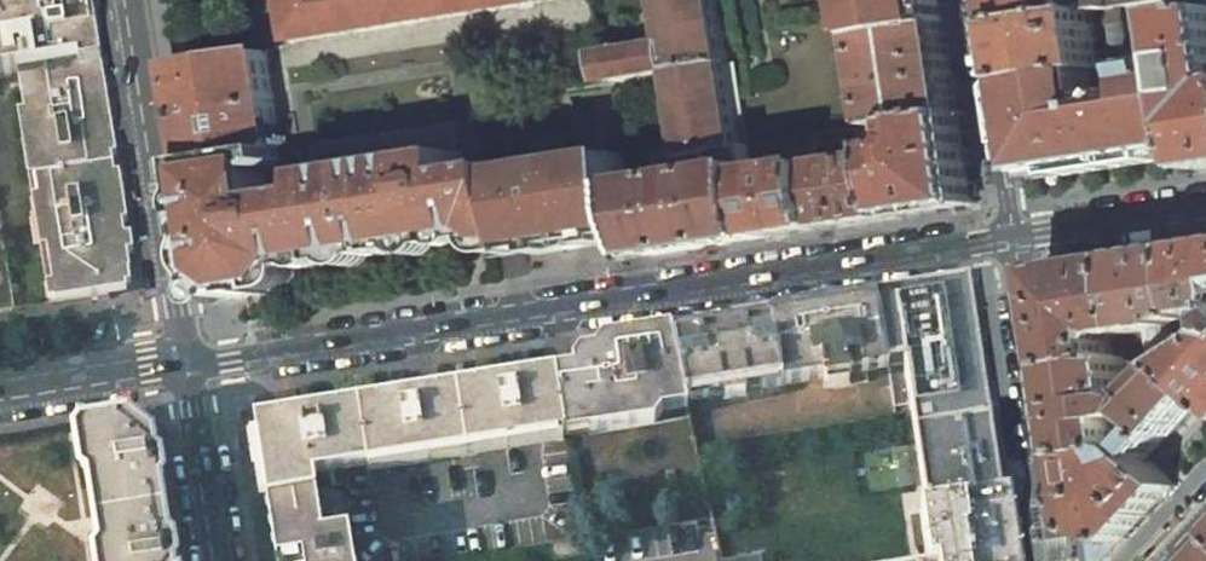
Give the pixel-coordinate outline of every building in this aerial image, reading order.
[(18,76),(96,63),(86,0),(0,0),(0,79),(18,76)] [(181,65),(198,62),(189,0),(171,0),(181,65)] [(291,24),(287,25),(288,33),(292,32),(294,41),(553,1),(553,0),(287,0),(291,24)] [(841,0),(739,0),(755,100),(735,104),(718,0),(666,0),(673,47),(603,57),(623,154),(628,153),(632,170),(742,150),(741,141),(859,120),(841,0)] [(950,21),(947,0),(863,0),(869,37),(950,21)] [(1011,24),(1084,12),(1082,0),(1007,0),(1011,24)] [(1084,12),(1095,10),(1105,8),(1119,6),(1124,5),(1153,0),(1082,0),(1084,12)] [(1179,17),(1205,13),(1205,0),(1176,0),(1179,17)] [(1105,8),(1107,23),(1110,23),(1121,21),(1119,6),(1105,8)] [(1084,12),(1011,24),(1020,83),(1105,68),(1114,66),(1113,59),(1103,60),(1095,10),(1084,12)] [(1201,170),(1205,169),(1205,13),(1179,17),(1183,47),(1198,149),(1201,170)] [(1130,56),(1126,20),(1121,21),(1121,22),(1125,57),(1130,56)] [(950,21),(869,37),(867,37),(880,126),(885,126),(964,113),(950,21)] [(1110,23),(1113,59),(1125,57),(1121,22),(1121,21),(1110,23)] [(1105,68),(1020,83),(1034,174),(1198,149),(1183,47),(1130,56),(1125,57),(1125,64),(1114,66),(1105,68)] [(180,65),(195,162),(282,147),(267,50),(198,62),(181,65),(180,65)] [(1113,59),(1114,66),(1125,64),(1125,57),(1113,59)] [(18,76),(54,304),(108,295),(111,291),(109,290),(107,274),(122,272),(126,266),(96,63),(18,76)] [(0,79),(0,313),(54,304),(18,76),(0,79)] [(901,216),(976,205),(977,203),(964,113),(885,126),(901,216)] [(302,270),(459,244),(457,233),(487,228),(489,239),(492,257),(528,252),(515,170),(514,166),(468,173),(464,153),(461,153),(456,123),(316,145),(322,181),(273,189),(269,170),(278,169),(284,160),(282,147),(195,162),(205,220),(210,219),(217,259),(211,260),(216,291),(228,301),(267,295),(266,288),(290,285),(302,270)] [(871,159),(824,166),(835,226),(901,216),(885,126),(880,126),(820,137),(823,155),(870,148),(871,159)] [(772,236),(835,226),(824,166),(823,155),(820,137),(757,148),(772,236)] [(646,234),(651,255),(772,236),(757,148),(742,150),(632,170),(646,234)] [(571,247),(605,242),(605,240),(646,234),(632,170),(628,153),(623,154),(515,170),(528,252),(528,253),(571,246),(571,247)] [(205,220),(211,260),(217,259),(210,219),(205,220)] [(487,228),(457,233),(459,244),(489,239),(487,228)] [(1190,247),(1201,316),(1205,315),(1205,244),(1190,247)] [(1190,247),(1130,256),(1141,333),(1165,329),(1165,332),(1170,331),(1170,329),(1181,327),(1181,322),(1201,319),(1201,316),(1190,247)] [(1049,268),(1048,270),(1063,368),(1118,359),(1115,342),(1120,337),(1120,338),(1125,338),(1125,335),(1141,333),(1130,256),(1049,268)] [(1016,547),(1009,501),(1003,502),(988,402),(980,351),(970,286),(964,287),(963,282),(876,295),(890,386),(893,407),(910,405),(911,411),(927,513),(921,514),(921,518),(913,519),(916,544),(925,542),(928,560),(1018,560),(1016,547)] [(876,295),(671,328),(685,400),(688,399),(717,395),(718,399),(723,399),(724,403),(729,402),(729,398),(741,396),(742,400),(748,400),(747,395),(752,394),(752,389),(823,378),(825,388),(850,384),(849,374),(878,370),(880,387),(890,386),(876,295)] [(581,352),(572,361),(574,368),(554,371),(565,437),(654,423),(662,412),(660,405),(685,400),(671,328),(602,339),(581,352)] [(1176,364),(1205,393),(1205,345),(1176,364)] [(1118,359),(1063,368),(1077,456),(1127,450),(1125,420),(1141,418),(1142,397),(1137,396),(1137,391),(1134,391),(1129,361),(1125,358),(1118,359)] [(1142,397),(1141,418),(1152,428),(1138,453),(1149,461),(1205,397),(1205,393),(1176,364),(1142,397)] [(554,371),(254,419),(267,499),(315,490),(332,487),(329,471),(557,435),(558,442),(566,440),(565,437),(554,371)] [(81,422),(80,425),(76,429),(82,466),(87,470),(88,472),(96,519),(100,518),(98,504),(115,502),(160,495),(158,480),(162,473),(159,455),(154,451),(150,434),(125,415),(81,422)] [(1127,450),(1077,456),(1088,533),(1124,544),(1178,486),(1149,461),(1138,453),(1127,450)] [(267,499),(277,560),(354,560),(351,543),(344,545),(341,526),(322,529),(315,490),(267,499)] [(98,560),(171,560),(175,556),(172,538),(167,535),(160,495),(115,502),(98,504),(100,518),(96,519),(100,541),(96,548),(98,560)] [(1088,533),(1092,560),(1109,560),(1124,544),(1088,533)] [(586,557),(585,554),(583,537),(550,543),(553,560),(564,560),(586,557)]
